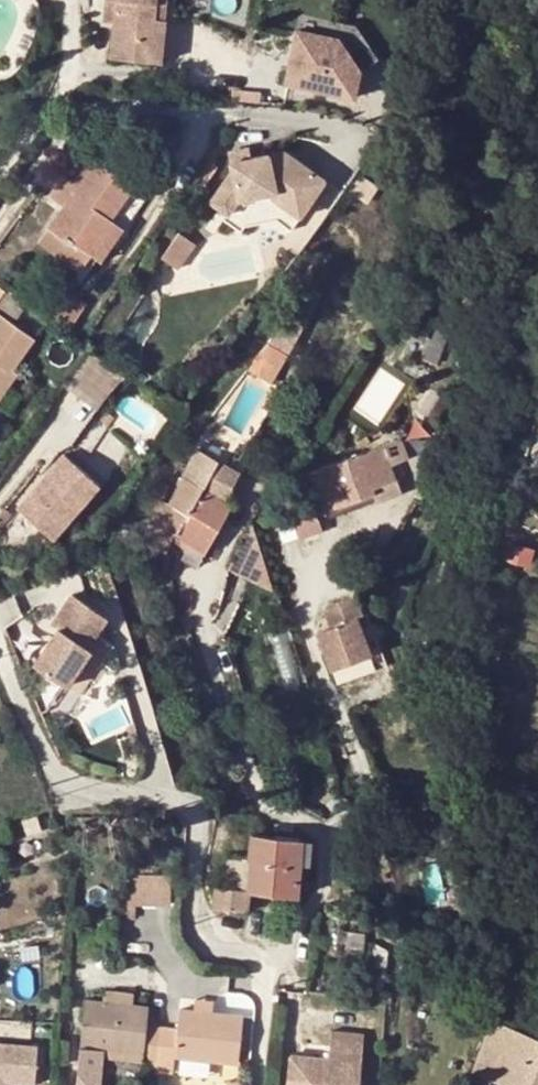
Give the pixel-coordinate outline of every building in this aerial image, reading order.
[(102,21),(103,0),(92,0),(90,21),(102,21)] [(100,58),(151,61),(154,19),(142,18),(143,0),(103,0),(102,21),(100,58)] [(154,19),(155,0),(143,0),(142,18),(154,19)] [(364,65),(379,54),(353,19),(338,30),(364,65)] [(288,42),(298,55),(286,68),(286,80),(356,84),(357,57),(344,56),(345,43),(332,27),(289,25),(288,42)] [(298,55),(288,42),(286,68),(298,55)] [(253,153),(251,145),(230,149),(232,157),(253,153)] [(253,153),(232,157),(231,165),(209,197),(226,209),(222,215),(239,227),(243,221),(274,215),(289,225),(324,175),(283,146),(253,153)] [(135,186),(83,150),(51,196),(66,206),(51,228),(92,257),(101,264),(114,245),(118,248),(130,229),(126,227),(148,195),(135,186)] [(92,257),(51,228),(41,241),(82,270),(92,257)] [(198,243),(182,231),(164,256),(181,268),(198,243)] [(67,291),(48,319),(66,331),(85,304),(67,291)] [(19,370),(14,366),(34,337),(0,313),(0,397),(19,370)] [(434,316),(419,355),(434,360),(449,321),(434,316)] [(118,369),(128,375),(138,361),(129,354),(118,369)] [(279,385),(287,371),(266,359),(258,374),(279,385)] [(356,406),(376,420),(402,383),(381,369),(356,406)] [(384,444),(390,463),(409,456),(401,437),(384,444)] [(325,511),(375,492),(373,486),(395,478),(390,463),(384,444),(298,477),(303,490),(284,496),(300,537),(321,529),(315,511),(321,509),(325,511)] [(197,448),(182,475),(168,501),(173,504),(163,522),(176,531),(176,535),(192,545),(185,557),(197,564),(204,551),(231,502),(218,495),(233,469),(197,448)] [(30,489),(15,506),(51,535),(97,481),(61,452),(42,477),(45,479),(33,493),(30,489)] [(373,486),(375,492),(378,501),(401,492),(395,478),(373,486)] [(251,518),(228,568),(269,587),(259,549),(251,518)] [(141,543),(155,551),(164,535),(149,527),(141,543)] [(106,612),(71,591),(53,622),(57,626),(34,663),(67,682),(91,646),(86,643),(106,612)] [(333,625),(320,631),(335,668),(373,653),(359,616),(365,614),(357,596),(327,608),(333,625)] [(271,891),(276,892),(297,893),(302,836),(271,834),(251,832),(249,858),(250,858),(273,860),(271,891)] [(247,888),(250,858),(249,858),(227,855),(224,884),(215,883),(213,905),(247,907),(248,892),(247,890),(247,888)] [(260,890),(271,891),(273,860),(250,858),(247,888),(247,890),(260,890)] [(421,869),(430,904),(448,900),(439,865),(421,869)] [(131,874),(131,905),(173,904),(172,873),(131,874)] [(348,930),(346,945),(362,947),(363,931),(348,930)] [(105,1001),(133,1004),(133,993),(105,990),(105,1001)] [(133,1004),(105,1001),(104,1001),(84,1000),(80,1045),(76,1084),(99,1084),(102,1057),(103,1048),(143,1052),(142,1061),(141,1070),(158,1071),(161,1026),(147,1025),(148,1006),(133,1004)] [(196,1000),(196,1011),(210,1013),(211,1002),(196,1000)] [(242,1016),(210,1013),(196,1011),(179,1009),(177,1028),(161,1026),(158,1071),(173,1073),(174,1065),(175,1056),(220,1060),(237,1062),(242,1016)] [(537,1084),(537,1036),(494,1019),(479,1058),(475,1070),(496,1078),(499,1071),(537,1084)] [(331,1028),(328,1047),(337,1048),(337,1055),(327,1054),(288,1050),(286,1084),(358,1084),(362,1030),(331,1028)] [(0,1045),(0,1084),(4,1084),(6,1082),(38,1084),(40,1047),(0,1045)] [(337,1048),(328,1047),(327,1054),(337,1055),(337,1048)] [(143,1052),(103,1048),(102,1057),(142,1061),(143,1052)] [(175,1056),(174,1065),(219,1070),(220,1060),(175,1056)] [(496,1078),(514,1084),(537,1084),(499,1071),(496,1078)]
